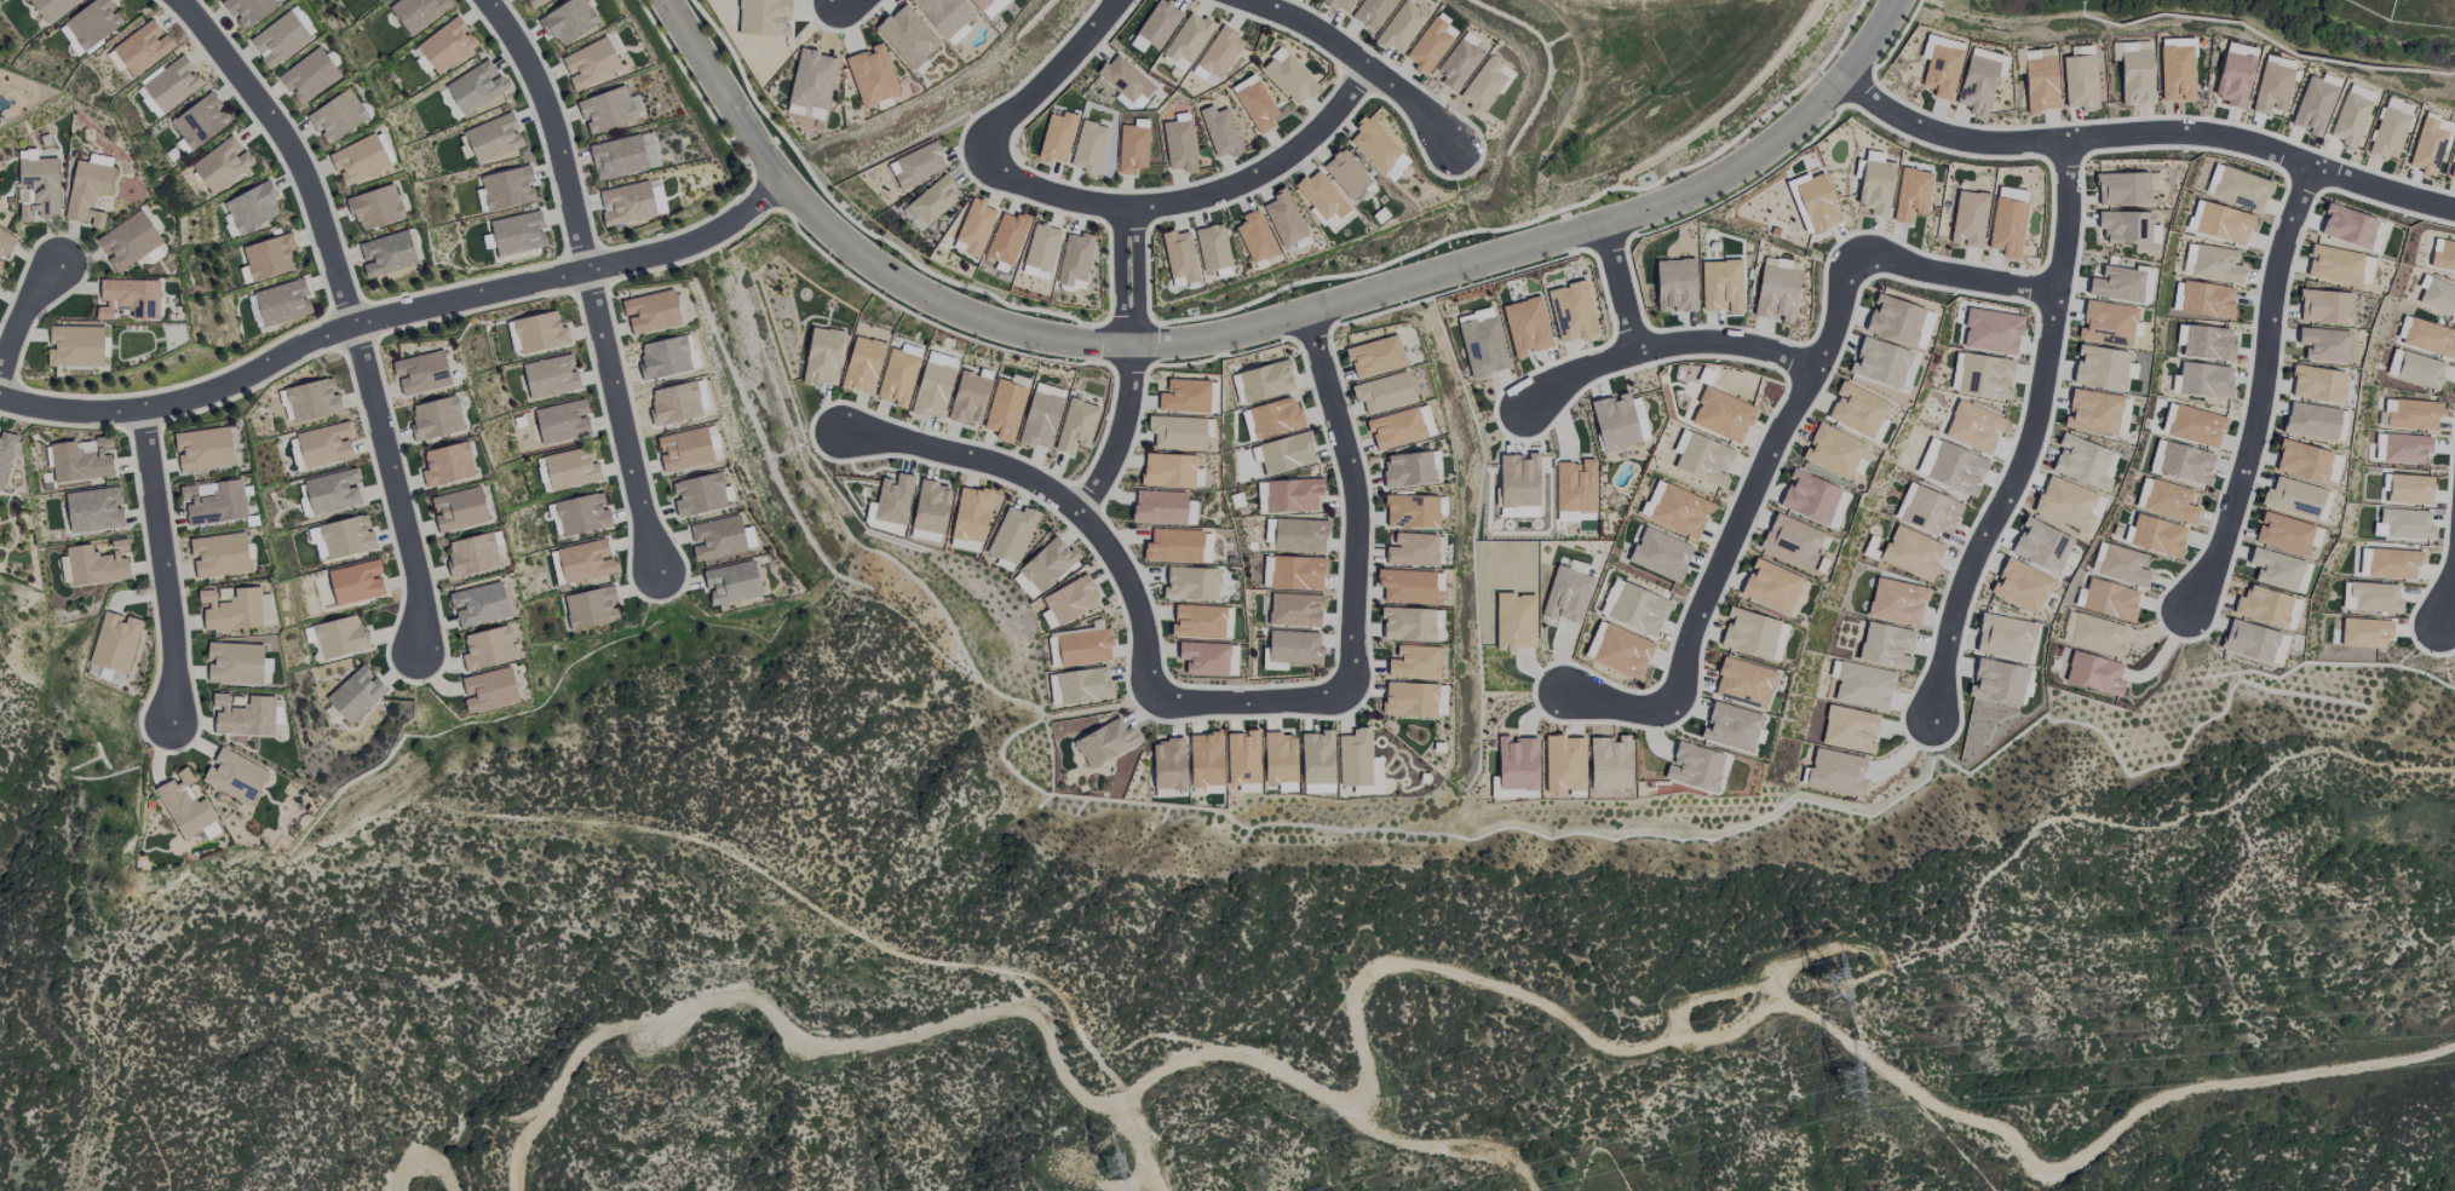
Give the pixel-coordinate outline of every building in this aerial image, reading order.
[(44,24),(84,0),(29,0),(44,24)] [(83,51),(122,24),(112,8),(114,7),(109,0),(95,0),(63,22),(83,51)] [(221,0),(242,30),(285,0),(222,0),(221,0)] [(447,0),(398,0),(388,8),(410,37),(451,5),(447,0)] [(529,12),(549,0),(523,0),(529,12)] [(599,21),(584,0),(567,0),(538,20),(559,49),(599,21)] [(789,24),(790,24),(791,0),(739,0),(737,34),(789,37),(789,24)] [(909,1),(946,40),(974,14),(961,0),(911,0),(909,1)] [(977,12),(991,0),(967,0),(977,12)] [(981,11),(987,18),(1007,0),(993,0),(981,11)] [(1346,15),(1354,0),(1322,0),(1322,1),(1346,15)] [(1397,0),(1362,0),(1350,16),(1372,33),(1397,0)] [(1427,14),(1404,0),(1401,0),(1376,41),(1401,57),(1427,14)] [(940,44),(904,3),(874,29),(909,70),(940,44)] [(314,33),(297,5),(291,9),(308,36),(314,33)] [(310,43),(292,12),(248,37),(266,69),(310,43)] [(477,45),(456,16),(415,46),(437,75),(477,45)] [(1427,73),(1455,32),(1433,16),(1404,57),(1427,73)] [(174,48),(152,19),(105,53),(117,69),(123,65),(133,78),(174,48)] [(1195,66),(1218,80),(1244,40),(1220,26),(1195,66)] [(1162,56),(1184,69),(1200,43),(1178,30),(1162,56)] [(559,59),(575,91),(621,68),(605,36),(559,59)] [(1457,91),(1481,52),(1458,37),(1433,76),(1457,91)] [(899,93),(879,43),(870,47),(871,51),(846,61),(864,106),(899,93)] [(1920,85),(1934,89),(1932,97),(1949,102),(1962,52),(1931,43),(1920,85)] [(2137,43),(2119,43),(2120,104),(2152,103),(2151,49),(2137,50),(2137,43)] [(277,77),(299,107),(341,76),(319,46),(277,77)] [(2008,57),(1969,47),(1955,104),(1969,107),(1967,115),(1985,119),(1995,74),(2003,75),(2008,57)] [(2159,49),(2161,100),(2191,100),(2189,48),(2159,49)] [(825,121),(837,57),(798,49),(785,113),(825,121)] [(2243,106),(2253,58),(2222,52),(2213,100),(2243,106)] [(1104,62),(1095,74),(1137,109),(1155,87),(1116,54),(1107,64),(1104,62)] [(163,114),(203,85),(182,55),(141,85),(163,114)] [(2062,57),(2064,107),(2078,107),(2078,111),(2095,110),(2093,56),(2062,57)] [(2026,111),(2056,111),(2055,58),(2024,59),(2026,111)] [(508,87),(499,74),(497,75),(487,59),(444,87),(463,117),(508,87)] [(1320,84),(1284,61),(1272,81),(1301,99),(1304,93),(1312,97),(1320,84)] [(2292,69),(2261,63),(2251,112),(2268,115),(2269,109),(2283,112),(2292,69)] [(1483,64),(1458,97),(1479,114),(1510,74),(1496,64),(1491,69),(1483,64)] [(1252,74),(1229,89),(1257,133),(1281,118),(1252,74)] [(575,102),(581,121),(585,120),(589,134),(635,120),(624,86),(575,102)] [(154,120),(160,116),(143,87),(137,90),(154,120)] [(324,145),(368,119),(350,89),(306,114),(324,145)] [(230,120),(208,92),(170,124),(192,151),(230,120)] [(2352,152),(2369,101),(2343,92),(2328,136),(2342,141),(2339,148),(2352,152)] [(2305,102),(2293,120),(2312,132),(2330,102),(2317,94),(2310,105),(2305,102)] [(2407,115),(2410,106),(2385,97),(2382,106),(2407,115)] [(1241,151),(1227,109),(1214,113),(1212,106),(1199,110),(1214,159),(1241,151)] [(2367,152),(2394,160),(2407,115),(2380,108),(2367,152)] [(476,164),(522,146),(516,129),(518,128),(511,112),(463,131),(476,164)] [(1042,144),(1046,145),(1044,158),(1065,161),(1071,125),(1063,123),(1065,117),(1048,114),(1042,144)] [(1400,154),(1363,116),(1353,125),(1358,131),(1347,141),(1379,174),(1400,154)] [(1094,179),(1107,127),(1081,120),(1070,166),(1083,169),(1081,176),(1094,179)] [(1167,170),(1183,168),(1184,174),(1195,173),(1190,120),(1162,123),(1167,170)] [(2447,129),(2421,120),(2406,166),(2431,175),(2447,129)] [(1120,128),(1118,173),(1134,174),(1134,168),(1145,168),(1147,128),(1120,128)] [(328,154),(343,187),(390,166),(375,133),(328,154)] [(253,163),(231,134),(190,166),(213,195),(253,163)] [(596,182),(647,171),(639,134),(588,145),(596,182)] [(947,167),(934,141),(887,164),(900,190),(947,167)] [(58,158),(36,158),(36,150),(19,151),(19,185),(32,185),(32,204),(19,204),(19,220),(58,220),(58,158)] [(1886,217),(1894,164),(1880,162),(1882,154),(1865,151),(1855,212),(1886,217)] [(1383,174),(1390,181),(1409,162),(1402,155),(1383,174)] [(65,218),(92,222),(92,225),(102,227),(105,213),(93,211),(96,192),(109,195),(113,167),(75,160),(65,218)] [(1336,179),(1351,195),(1365,181),(1351,165),(1336,179)] [(533,182),(530,166),(479,176),(486,211),(534,201),(531,183),(533,182)] [(2211,197),(2261,213),(2271,182),(2221,166),(2211,197)] [(1295,185),(1321,222),(1334,213),(1337,218),(1347,211),(1318,168),(1295,185)] [(1912,214),(1925,216),(1931,173),(1900,168),(1892,221),(1910,224),(1912,214)] [(1841,223),(1823,173),(1809,178),(1807,174),(1785,182),(1794,207),(1801,205),(1811,233),(1841,223)] [(2096,175),(2096,205),(2148,204),(2147,187),(2137,187),(2137,174),(2096,175)] [(656,216),(648,180),(597,192),(605,227),(656,216)] [(281,216),(268,182),(223,201),(236,234),(281,216)] [(926,224),(951,203),(933,183),(907,206),(912,212),(914,210),(926,224)] [(357,232),(404,218),(394,184),(346,198),(357,232)] [(1274,201),(1262,206),(1281,248),(1306,237),(1284,188),(1271,194),(1274,201)] [(1988,195),(1957,190),(1949,244),(1980,248),(1988,195)] [(1987,249),(2001,250),(2000,258),(2018,260),(2025,202),(1993,198),(1987,249)] [(977,258),(996,209),(971,199),(954,240),(965,245),(963,252),(977,258)] [(2186,229),(2193,231),(2202,202),(2195,201),(2186,229)] [(2318,234),(2367,250),(2377,220),(2327,204),(2318,234)] [(2242,246),(2250,219),(2202,205),(2194,232),(2242,246)] [(1243,222),(1234,226),(1251,265),(1277,253),(1257,208),(1240,216),(1243,222)] [(95,239),(106,258),(115,273),(163,244),(142,210),(95,239)] [(546,246),(542,230),(544,229),(540,211),(489,221),(496,257),(546,246)] [(2135,243),(2135,223),(2144,223),(2144,233),(2150,233),(2150,213),(2097,212),(2097,229),(2105,229),(2105,243),(2135,243)] [(1047,276),(1060,230),(1034,223),(1021,268),(1047,276)] [(1204,273),(1230,267),(1221,225),(1195,230),(1204,273)] [(1011,266),(1021,234),(995,227),(985,258),(1011,266)] [(6,261),(5,261),(17,237),(0,228),(0,273),(6,261)] [(357,243),(366,278),(417,266),(408,231),(357,243)] [(1183,284),(1198,281),(1190,233),(1176,236),(1175,231),(1161,234),(1169,279),(1182,277),(1183,284)] [(294,270),(289,252),(295,250),(290,233),(241,248),(251,282),(294,270)] [(1066,234),(1055,284),(1071,287),(1073,280),(1084,282),(1095,237),(1079,233),(1079,237),(1066,234)] [(167,251),(161,243),(145,255),(151,263),(167,251)] [(2236,251),(2187,244),(2183,274),(2240,283),(2242,267),(2234,265),(2236,251)] [(2304,276),(2357,287),(2364,255),(2311,244),(2304,276)] [(1695,311),(1694,260),(1655,261),(1656,312),(1695,311)] [(1741,314),(1740,261),(1700,262),(1701,311),(1727,310),(1727,314),(1741,314)] [(1761,265),(1752,317),(1789,323),(1798,271),(1761,265)] [(2140,305),(2147,306),(2153,269),(2136,266),(2135,270),(2145,272),(2140,305)] [(2116,268),(2101,267),(2101,282),(2090,282),(2090,288),(2096,288),(2096,299),(2131,300),(2132,274),(2116,274),(2116,268)] [(252,292),(262,327),(311,314),(302,279),(252,292)] [(2427,279),(2418,304),(2454,317),(2454,289),(2427,279)] [(158,319),(159,280),(99,280),(99,304),(96,304),(96,319),(128,320),(128,319),(158,319)] [(1597,335),(1585,281),(1546,290),(1559,344),(1597,335)] [(2179,313),(2231,319),(2234,288),(2182,282),(2179,313)] [(622,300),(629,335),(680,325),(673,290),(622,300)] [(2351,292),(2299,290),(2298,323),(2350,325),(2351,292)] [(1923,308),(1874,294),(1864,332),(1912,346),(1923,308)] [(1514,359),(1526,357),(1525,353),(1552,347),(1540,296),(1501,305),(1514,359)] [(2125,340),(2124,321),(2116,321),(2116,306),(2099,307),(2099,320),(2086,321),(2086,340),(2125,340)] [(2022,317),(1968,308),(1961,347),(2015,356),(2022,317)] [(512,320),(519,355),(570,344),(567,326),(559,328),(556,311),(512,320)] [(1934,314),(1926,311),(1915,341),(1923,344),(1934,314)] [(1508,370),(1496,316),(1457,325),(1469,378),(1508,370)] [(103,327),(49,326),(48,348),(47,348),(46,366),(102,367),(103,327)] [(801,384),(819,387),(820,381),(833,383),(842,332),(811,327),(801,384)] [(2181,358),(2231,360),(2233,329),(2177,327),(2177,342),(2182,342),(2181,358)] [(2346,364),(2349,332),(2298,327),(2296,345),(2305,346),(2303,360),(2346,364)] [(691,370),(683,335),(640,345),(644,362),(638,363),(642,381),(691,370)] [(1345,348),(1354,379),(1404,366),(1396,335),(1345,348)] [(884,344),(853,336),(840,388),(871,395),(884,344)] [(1854,363),(1850,362),(1847,373),(1899,390),(1911,352),(1862,337),(1854,363)] [(920,358),(891,348),(874,398),(904,407),(920,358)] [(2073,384),(2122,389),(2123,376),(2109,375),(2112,351),(2100,349),(2099,358),(2076,355),(2073,384)] [(393,362),(401,397),(451,385),(443,350),(393,362)] [(2437,389),(2444,364),(2394,350),(2387,375),(2437,389)] [(954,366),(955,357),(928,354),(926,363),(954,366)] [(1957,393),(2009,400),(2011,389),(2009,389),(2013,360),(1962,354),(1957,393)] [(523,363),(528,398),(578,391),(573,355),(523,363)] [(1243,403),(1294,392),(1288,361),(1236,372),(1243,403)] [(2233,368),(2177,362),(2174,393),(2229,399),(2233,368)] [(942,419),(948,385),(950,386),(953,369),(939,366),(936,377),(925,375),(925,373),(920,372),(912,413),(942,419)] [(2290,398),(2341,403),(2345,372),(2293,366),(2290,398)] [(948,420),(979,426),(988,378),(958,372),(948,420)] [(1414,402),(1406,372),(1350,386),(1354,403),(1362,401),(1366,414),(1414,402)] [(335,393),(332,378),(281,389),(289,423),(342,412),(338,393),(335,393)] [(1207,413),(1208,380),(1167,380),(1166,394),(1158,393),(1158,411),(1207,413)] [(1024,388),(997,381),(988,415),(1016,422),(1024,388)] [(1018,441),(1048,450),(1065,391),(1034,382),(1018,441)] [(1887,403),(1841,382),(1825,419),(1871,439),(1887,403)] [(651,388),(653,422),(698,420),(697,386),(651,388)] [(1755,408),(1704,387),(1689,424),(1740,444),(1755,408)] [(2115,436),(2121,397),(2071,389),(2067,417),(2064,416),(2062,428),(2115,436)] [(1639,444),(1628,393),(1615,396),(1590,402),(1601,453),(1639,444)] [(415,441),(463,431),(455,395),(407,406),(415,441)] [(1649,439),(1638,398),(1629,400),(1641,442),(1649,439)] [(1097,405),(1066,399),(1055,451),(1071,454),(1072,445),(1089,448),(1097,405)] [(534,410),(540,445),(591,436),(584,400),(534,410)] [(1247,410),(1254,439),(1304,427),(1300,408),(1286,412),(1283,401),(1247,410)] [(1943,436),(1987,454),(1997,431),(1960,416),(1965,404),(1958,401),(1943,436)] [(2387,412),(2386,428),(2436,429),(2437,403),(2394,401),(2394,412),(2387,412)] [(2283,434),(2335,441),(2338,409),(2287,403),(2283,434)] [(2225,417),(2174,404),(2167,436),(2217,448),(2225,417)] [(1425,438),(1416,407),(1366,421),(1375,452),(1425,438)] [(1204,451),(1205,418),(1147,417),(1147,434),(1154,434),(1153,450),(1204,451)] [(303,469),(353,458),(345,422),(295,433),(303,469)] [(1800,459),(1848,481),(1864,444),(1817,423),(1806,449),(1805,448),(1800,459)] [(175,453),(177,453),(179,473),(233,467),(229,427),(173,433),(175,453)] [(656,436),(661,471),(712,464),(707,429),(656,436)] [(0,432),(0,488),(3,489),(16,436),(0,432)] [(1674,470),(1723,488),(1727,475),(1726,474),(1734,450),(1687,433),(1674,470)] [(1265,473),(1311,465),(1306,435),(1260,442),(1265,473)] [(2430,454),(2431,436),(2383,435),(2382,463),(2423,464),(2423,454),(2430,454)] [(48,444),(52,483),(114,477),(110,438),(48,444)] [(2273,470),(2323,483),(2331,453),(2281,440),(2273,470)] [(422,451),(426,470),(420,471),(424,487),(474,476),(467,442),(422,451)] [(1925,480),(1974,496),(1978,487),(1977,487),(1987,459),(1938,442),(1925,480)] [(2214,453),(2163,442),(2159,457),(2152,455),(2149,471),(2208,484),(2214,453)] [(295,471),(302,469),(297,445),(290,447),(295,471)] [(543,455),(550,491),(601,482),(597,463),(594,463),(591,447),(543,455)] [(1386,488),(1432,485),(1430,453),(1384,456),(1386,488)] [(1499,456),(1500,517),(1539,517),(1538,453),(1527,453),(1527,456),(1499,456)] [(1145,485),(1185,486),(1185,469),(1194,469),(1194,456),(1146,455),(1145,485)] [(1557,471),(1556,511),(1593,512),(1594,461),(1581,461),(1581,470),(1567,469),(1567,471),(1557,471)] [(303,480),(311,516),(361,506),(354,469),(303,480)] [(1839,489),(1792,469),(1777,506),(1824,525),(1839,489)] [(727,507),(719,472),(671,483),(676,501),(673,501),(677,519),(727,507)] [(912,475),(896,473),(895,481),(879,479),(874,521),(905,525),(912,475)] [(2086,476),(2085,488),(2109,489),(2109,477),(2086,476)] [(2323,489),(2274,476),(2270,490),(2264,488),(2259,506),(2314,520),(2323,489)] [(2388,502),(2430,503),(2431,477),(2389,476),(2388,502)] [(241,479),(180,487),(186,526),(246,519),(241,479)] [(1317,510),(1316,496),(1323,496),(1322,479),(1256,482),(1257,513),(1317,510)] [(2193,491),(2151,479),(2147,495),(2138,492),(2134,508),(2193,525),(2199,507),(2189,505),(2193,491)] [(1713,504),(1655,480),(1640,516),(1695,539),(1705,515),(1708,516),(1713,504)] [(943,534),(949,486),(918,482),(912,530),(943,534)] [(488,522),(480,486),(430,498),(438,533),(488,522)] [(122,506),(120,487),(64,494),(69,532),(123,526),(121,506),(122,506)] [(960,487),(951,538),(982,544),(991,492),(960,487)] [(2315,519),(2322,522),(2330,493),(2324,491),(2315,519)] [(1187,493),(1134,492),(1133,523),(1193,525),(1193,509),(1186,509),(1187,493)] [(610,528),(603,493),(554,502),(561,537),(610,528)] [(2058,520),(2064,501),(2039,493),(2033,512),(2058,520)] [(1386,528),(1437,527),(1437,496),(1385,497),(1386,528)] [(1032,528),(1021,523),(1023,517),(1006,509),(986,553),(1014,566),(1032,528)] [(2430,511),(2379,510),(2379,524),(2385,525),(2385,538),(2430,539),(2430,511)] [(2304,558),(2314,526),(2262,511),(2253,542),(2304,558)] [(1808,571),(1824,535),(1774,512),(1758,549),(1808,571)] [(319,525),(327,560),(376,548),(372,530),(369,531),(365,514),(319,525)] [(2179,557),(2186,527),(2135,515),(2132,527),(2127,525),(2122,545),(2179,557)] [(688,525),(694,561),(745,551),(739,516),(688,525)] [(2009,555),(2058,575),(2073,538),(2024,518),(2009,555)] [(1264,543),(1272,543),(1273,520),(1265,519),(1264,543)] [(1320,552),(1320,521),(1273,521),(1273,552),(1320,552)] [(1945,546),(1894,525),(1879,562),(1929,583),(1945,546)] [(308,529),(315,559),(324,556),(318,527),(308,529)] [(1692,544),(1641,528),(1628,565),(1680,582),(1692,544)] [(1200,563),(1201,531),(1151,530),(1151,545),(1143,545),(1143,562),(1200,563)] [(195,579),(249,572),(244,532),(188,540),(191,559),(192,558),(195,579)] [(444,543),(452,578),(499,568),(491,533),(444,543)] [(1201,562),(1209,562),(1210,534),(1202,534),(1201,562)] [(1436,535),(1394,534),(1394,547),(1386,547),(1385,565),(1435,566),(1436,535)] [(1077,559),(1055,535),(1017,570),(1039,594),(1077,559)] [(70,586),(129,580),(127,554),(128,554),(127,539),(109,541),(111,553),(92,555),(91,544),(66,547),(70,586)] [(561,583),(613,576),(608,540),(557,547),(561,583)] [(2146,588),(2150,571),(2143,569),(2147,555),(2104,544),(2096,575),(2146,588)] [(2366,575),(2367,549),(2360,548),(2359,575),(2366,575)] [(2295,591),(2301,562),(2292,560),(2292,558),(2251,549),(2248,565),(2258,567),(2255,582),(2295,591)] [(2418,551),(2368,549),(2367,577),(2417,579),(2418,551)] [(1269,589),(1322,591),(1323,558),(1264,556),(1264,579),(1270,579),(1269,589)] [(1738,594),(1785,616),(1802,580),(1755,558),(1738,594)] [(1988,594),(2036,615),(2052,579),(2006,558),(1996,579),(1994,579),(1988,594)] [(335,606),(384,594),(379,576),(382,575),(378,559),(327,572),(335,606)] [(702,571),(706,589),(708,589),(711,606),(760,596),(753,561),(702,571)] [(1546,606),(1561,610),(1563,600),(1570,602),(1577,573),(1557,567),(1546,606)] [(1217,569),(1166,568),(1165,599),(1216,600),(1217,569)] [(1382,603),(1433,604),(1434,572),(1376,571),(1376,587),(1383,587),(1382,603)] [(1031,599),(1037,593),(1017,573),(1011,580),(1031,599)] [(1928,589),(1875,578),(1867,616),(1917,627),(1922,600),(1925,600),(1928,589)] [(2081,609),(2131,622),(2139,591),(2089,578),(2081,609)] [(449,594),(457,629),(508,617),(499,581),(449,594)] [(562,596),(569,631),(617,622),(614,604),(617,604),(613,586),(562,596)] [(2292,598),(2248,586),(2245,599),(2238,597),(2233,614),(2284,628),(2292,598)] [(260,628),(258,587),(233,589),(233,600),(215,601),(214,590),(199,591),(201,631),(260,628)] [(1071,615),(1063,591),(1045,597),(1053,622),(1071,615)] [(1322,596),(1269,594),(1269,625),(1320,627),(1322,596)] [(1496,649),(1535,649),(1535,595),(1496,595),(1496,649)] [(2395,612),(2395,596),(2384,595),(2383,597),(2354,597),(2354,610),(2395,612)] [(261,626),(271,626),(270,596),(260,596),(261,626)] [(1224,639),(1224,606),(1174,605),(1174,625),(1170,625),(1170,638),(1224,639)] [(1638,615),(1636,620),(1631,618),(1628,625),(1653,635),(1662,614),(1647,607),(1643,617),(1638,615)] [(1433,609),(1382,608),(1381,641),(1433,642),(1433,609)] [(127,674),(141,621),(123,616),(102,611),(89,663),(127,674)] [(2068,645),(2119,659),(2123,647),(2121,647),(2126,627),(2077,613),(2068,645)] [(1975,653),(2028,661),(2034,622),(1980,614),(1975,653)] [(367,649),(360,615),(312,625),(320,660),(367,649)] [(2289,636),(2228,619),(2220,649),(2280,666),(2289,636)] [(2341,646),(2386,648),(2387,621),(2342,619),(2341,646)] [(1909,671),(1911,656),(1909,656),(1913,631),(1865,622),(1858,661),(1909,671)] [(1786,625),(1777,624),(1770,660),(1779,662),(1786,625)] [(464,672),(515,661),(507,625),(462,636),(467,654),(461,656),(464,672)] [(1111,659),(1107,629),(1055,637),(1060,668),(1111,659)] [(1318,633),(1268,631),(1267,662),(1322,664),(1323,647),(1318,647),(1318,633)] [(1638,679),(1640,676),(1640,663),(1633,663),(1637,652),(1629,646),(1630,644),(1630,634),(1626,637),(1626,650),(1618,647),(1615,652),(1607,649),(1603,658),(1597,656),(1600,649),(1596,648),(1596,663),(1599,663),(1638,679)] [(1743,636),(1742,643),(1746,644),(1745,653),(1769,658),(1772,642),(1743,636)] [(262,645),(207,643),(206,662),(207,662),(206,683),(261,686),(262,674),(270,675),(270,659),(262,658),(262,645)] [(1177,661),(1184,661),(1184,675),(1228,676),(1228,644),(1177,643),(1177,661)] [(1438,647),(1396,646),(1395,660),(1387,659),(1387,678),(1437,679),(1438,647)] [(2119,678),(2122,664),(2072,651),(2064,682),(2120,697),(2124,680),(2119,678)] [(1776,671),(1722,657),(1711,695),(1765,710),(1776,671)] [(2020,708),(2027,668),(1978,659),(1973,685),(1969,684),(1966,697),(2020,708)] [(1894,672),(1840,662),(1833,702),(1887,712),(1894,672)] [(348,725),(386,691),(362,664),(324,698),(348,725)] [(123,673),(88,666),(86,675),(121,683),(123,673)] [(518,702),(510,667),(459,679),(468,714),(518,702)] [(1048,675),(1052,706),(1111,699),(1107,667),(1048,675)] [(1437,684),(1383,683),(1382,715),(1436,716),(1437,684)] [(213,734),(273,736),(274,697),(248,696),(248,707),(228,706),(228,694),(212,693),(211,709),(214,709),(213,734)] [(1751,753),(1761,715),(1712,702),(1705,728),(1701,727),(1698,739),(1751,753)] [(1873,755),(1875,743),(1872,743),(1878,715),(1828,705),(1820,744),(1873,755)] [(1338,737),(1339,786),(1370,786),(1369,731),(1352,731),(1352,737),(1338,737)] [(1104,742),(1100,732),(1076,740),(1085,767),(1105,760),(1099,743),(1104,742)] [(1226,734),(1227,785),(1259,784),(1258,733),(1226,734)] [(1333,783),(1332,733),(1301,733),(1301,783),(1333,783)] [(1296,783),(1295,734),(1263,735),(1264,784),(1296,783)] [(1190,787),(1221,786),(1221,735),(1189,735),(1190,787)] [(1588,739),(1589,792),(1629,791),(1628,736),(1616,736),(1616,738),(1588,739)] [(1508,739),(1509,737),(1498,737),(1496,789),(1536,790),(1537,740),(1508,739)] [(1583,792),(1583,739),(1568,739),(1568,747),(1575,747),(1575,754),(1556,754),(1556,764),(1545,764),(1545,792),(1583,792)] [(1184,789),(1183,740),(1152,741),(1153,790),(1184,789)] [(1662,780),(1714,793),(1723,754),(1676,742),(1670,765),(1666,764),(1662,780)] [(251,806),(268,771),(218,747),(201,783),(251,806)] [(1867,759),(1813,747),(1804,787),(1859,798),(1867,759)] [(180,840),(216,822),(204,799),(195,803),(187,786),(194,782),(186,767),(172,774),(174,778),(153,788),(180,840)]
